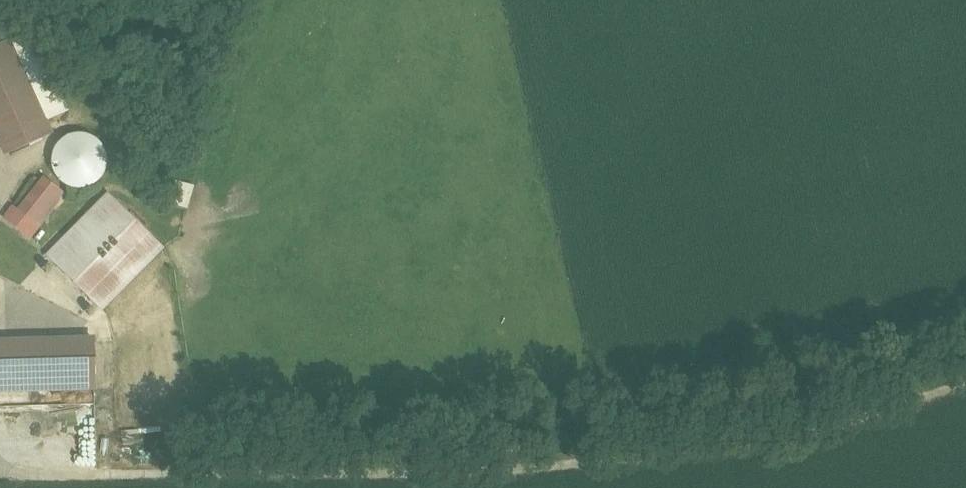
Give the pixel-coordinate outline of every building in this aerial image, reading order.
[(36,106),(0,24),(0,122),(36,106)] [(77,108),(72,106),(67,106),(61,107),(56,109),(53,111),(50,113),(47,116),(44,120),(43,124),(42,127),(41,130),(41,134),(41,138),(42,141),(42,144),(45,149),(48,153),(52,156),(55,158),(60,160),(65,161),(69,161),(74,161),(78,160),(81,158),(84,156),(87,154),(89,152),(92,148),(94,145),(95,142),(95,139),(96,136),(96,133),(95,129),(95,126),(93,122),(91,119),(88,115),(84,111),(80,109),(77,108)] [(0,181),(0,198),(14,209),(22,199),(49,164),(29,148),(1,183),(0,181)] [(94,166),(32,228),(86,281),(147,220),(94,166)] [(169,205),(188,209),(194,186),(176,181),(169,205)] [(0,309),(0,363),(86,361),(84,306),(0,309)]
